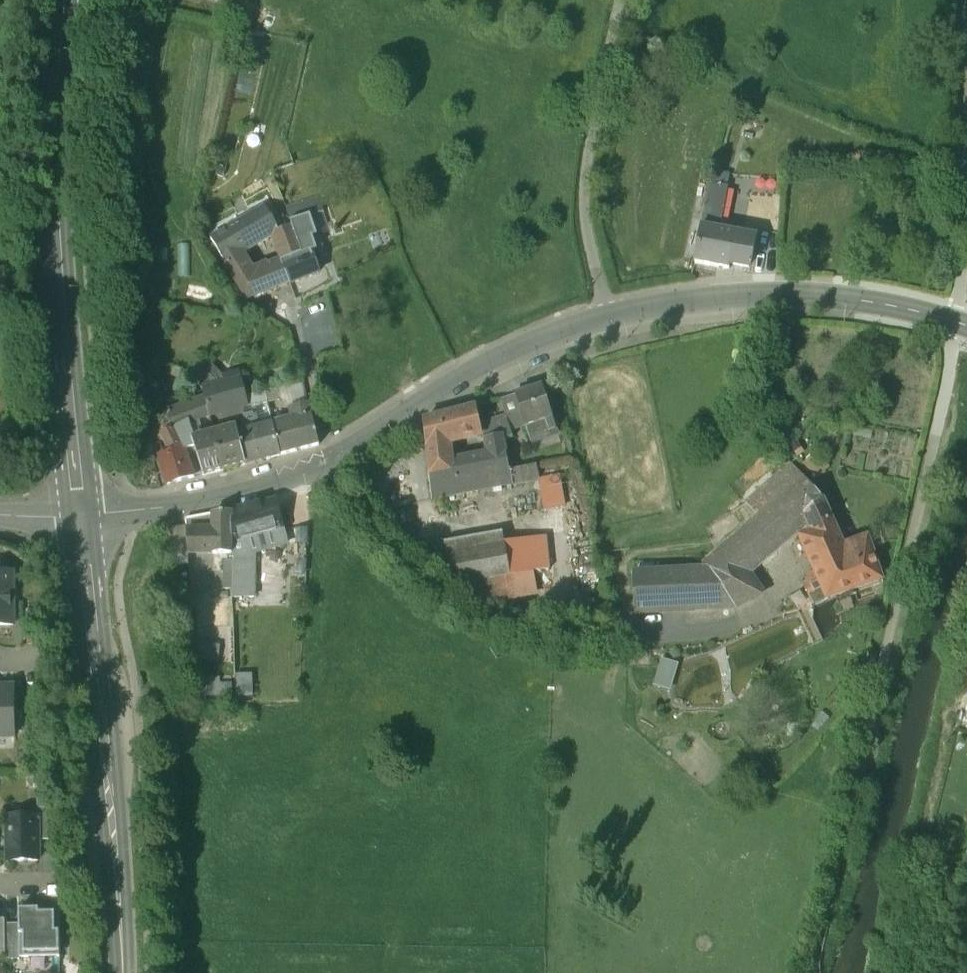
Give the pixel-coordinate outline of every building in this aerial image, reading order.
[(741,176),(712,170),(701,225),(718,228),(726,187),(738,190),(741,176)] [(280,191),(271,171),(263,174),(267,183),(264,184),(269,196),(280,191)] [(265,206),(228,228),(241,250),(272,232),(271,230),(278,228),(265,206)] [(314,216),(291,225),(298,245),(306,243),(321,237),(314,216)] [(278,228),(271,230),(272,232),(283,259),(300,252),(298,245),(291,225),(278,228)] [(718,229),(701,226),(694,263),(729,269),(728,269),(735,232),(718,229)] [(228,228),(211,238),(225,262),(244,256),(241,250),(228,228)] [(754,236),(718,229),(735,232),(728,269),(729,269),(730,267),(729,267),(730,264),(749,267),(754,236)] [(309,252),(306,243),(298,245),(300,252),(302,255),(309,252)] [(302,255),(281,263),(288,282),(315,272),(309,252),(302,255)] [(244,256),(225,262),(246,298),(288,282),(281,263),(255,273),(244,256)] [(219,384),(196,362),(185,371),(202,389),(219,384)] [(219,384),(202,389),(205,397),(209,415),(244,406),(244,396),(246,395),(241,378),(219,384)] [(303,382),(286,386),(295,420),(312,416),(303,382)] [(541,386),(515,395),(522,419),(525,427),(546,421),(551,419),(552,419),(541,386)] [(246,395),(244,396),(244,406),(243,428),(244,432),(256,430),(259,429),(255,393),(246,395)] [(505,416),(508,424),(522,419),(515,395),(500,400),(505,416)] [(205,397),(189,400),(190,404),(192,419),(209,415),(205,397)] [(192,419),(190,404),(170,412),(174,428),(175,430),(192,419)] [(476,408),(424,421),(427,448),(447,443),(481,435),(479,425),(476,408)] [(295,420),(273,425),(280,455),(319,445),(312,416),(295,420)] [(505,416),(479,425),(481,435),(482,440),(485,440),(503,436),(504,440),(512,438),(508,424),(505,416)] [(192,439),(192,419),(175,430),(183,447),(192,439)] [(551,419),(546,421),(549,432),(555,430),(551,419)] [(244,432),(237,434),(245,464),(280,455),(273,425),(259,429),(256,430),(244,432)] [(174,428),(164,433),(172,450),(183,447),(175,430),(174,428)] [(236,429),(213,434),(222,470),(245,464),(237,434),(236,429)] [(213,434),(192,439),(203,475),(222,470),(213,434)] [(503,436),(485,440),(487,454),(493,488),(538,479),(539,479),(537,465),(509,471),(504,440),(503,436)] [(447,443),(427,448),(429,466),(450,461),(447,443)] [(172,450),(159,454),(167,484),(194,476),(183,447),(172,450)] [(450,461),(429,466),(433,500),(493,488),(487,454),(450,461)] [(791,464),(746,502),(764,522),(783,506),(808,484),(791,464)] [(539,479),(538,479),(543,503),(564,499),(559,475),(539,479)] [(808,484),(783,506),(797,523),(805,516),(823,500),(808,484)] [(823,500),(805,516),(797,523),(799,537),(818,580),(828,598),(882,580),(867,538),(844,547),(823,500)] [(274,501),(231,513),(231,542),(242,539),(281,529),(274,501)] [(764,522),(709,571),(733,607),(758,595),(741,571),(797,523),(783,506),(764,522)] [(231,513),(213,514),(213,531),(213,553),(231,553),(231,542),(231,513)] [(281,529),(242,539),(245,552),(246,555),(286,546),(281,529)] [(213,531),(185,530),(187,553),(213,553),(213,531)] [(443,543),(446,554),(504,544),(502,533),(443,543)] [(546,536),(504,544),(510,576),(549,569),(546,536)] [(491,579),(510,576),(504,544),(446,554),(452,586),(471,583),(491,579)] [(235,556),(234,556),(233,589),(234,589),(245,589),(246,574),(246,559),(235,556)] [(709,571),(633,575),(635,612),(696,609),(717,608),(733,607),(709,571)] [(13,573),(0,573),(0,626),(13,626),(13,573)] [(253,574),(246,574),(245,589),(234,589),(234,597),(253,596),(253,574)] [(491,579),(471,583),(473,608),(493,611),(491,579)] [(818,580),(805,586),(814,605),(828,598),(818,580)] [(717,608),(696,609),(696,620),(717,619),(717,608)] [(199,663),(221,664),(222,640),(200,639),(199,663)] [(237,693),(254,693),(254,671),(237,672),(237,693)] [(205,694),(234,693),(233,674),(204,675),(205,694)] [(167,689),(156,690),(157,704),(167,703),(167,689)] [(0,694),(0,738),(18,739),(19,694),(0,694)] [(51,809),(37,810),(38,818),(38,842),(52,841),(51,809)] [(38,818),(8,818),(8,862),(38,862),(38,842),(38,818)] [(59,958),(59,910),(33,910),(33,914),(19,914),(19,924),(19,958),(59,958)] [(19,924),(5,925),(6,958),(6,960),(19,960),(19,958),(19,924)]
